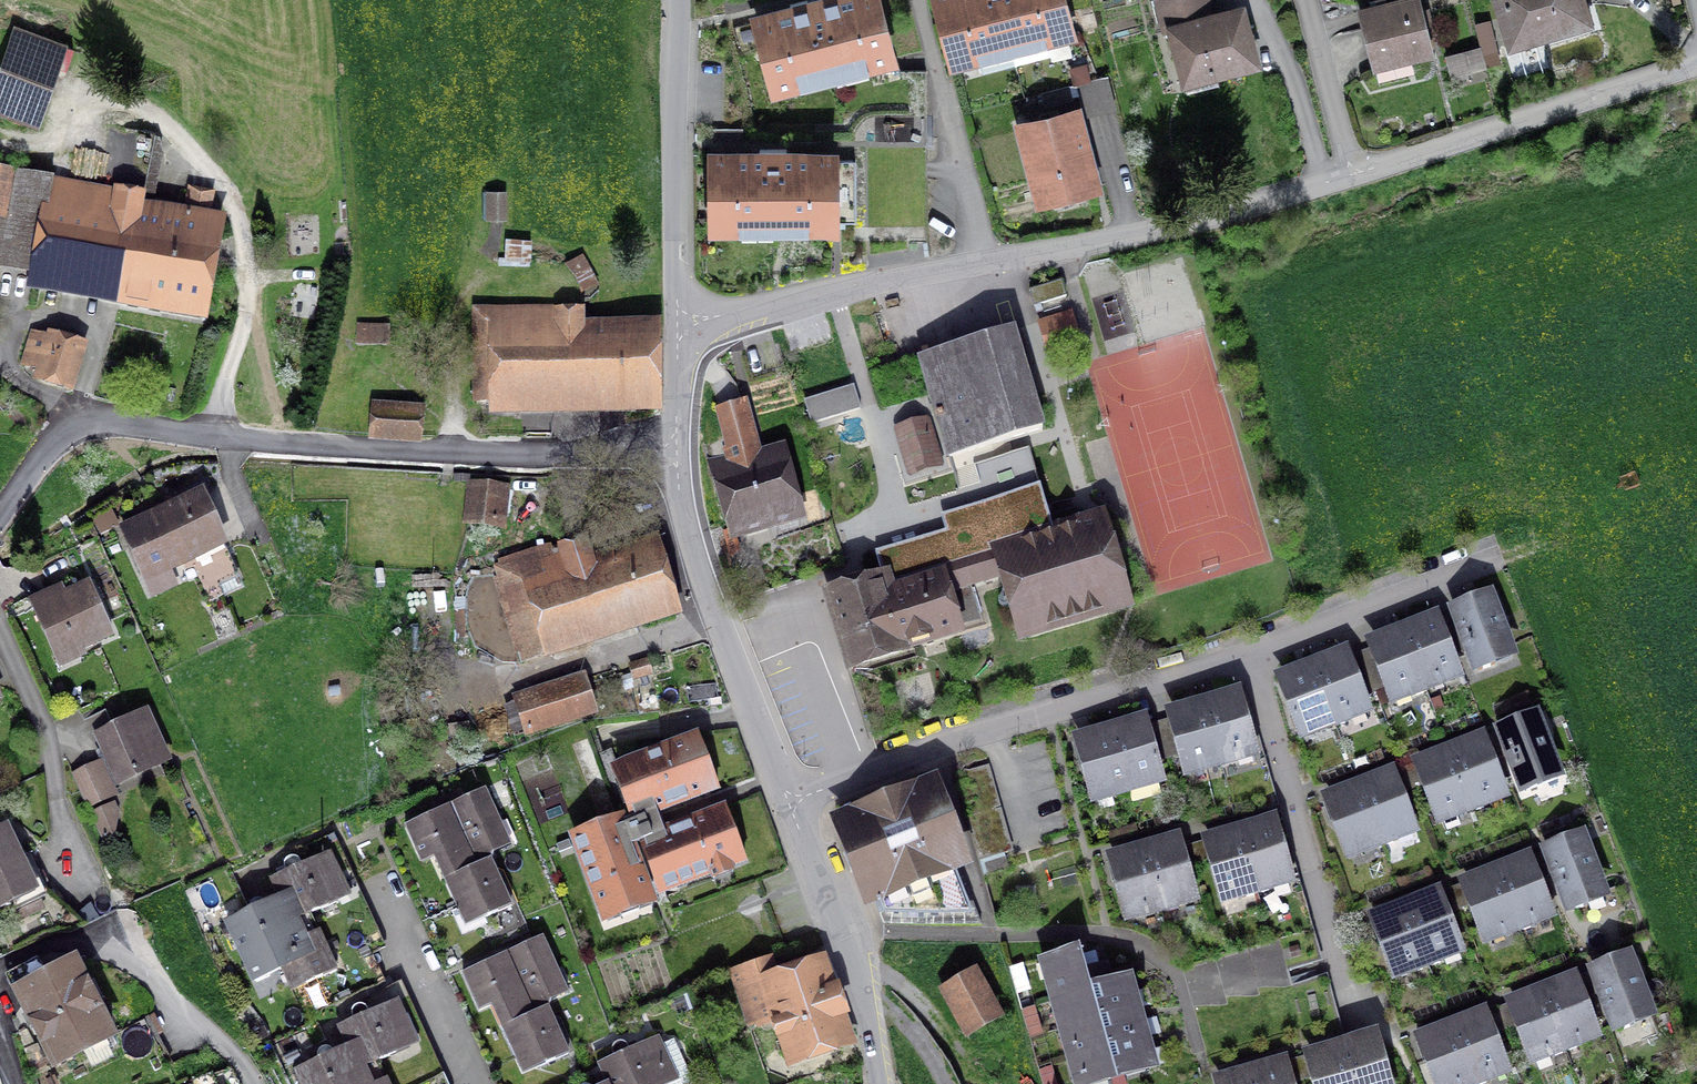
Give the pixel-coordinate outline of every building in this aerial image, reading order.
[(776,89),(801,83),(799,76),(864,59),(865,66),(890,60),(875,0),(808,0),(790,5),(792,12),(758,20),(776,89)] [(954,64),(979,58),(978,51),(1042,34),(1044,41),(1069,35),(1060,0),(937,0),(954,64)] [(1186,82),(1255,63),(1241,10),(1198,21),(1192,0),(1157,0),(1166,32),(1172,30),(1186,82)] [(1374,68),(1432,53),(1419,0),(1376,0),(1377,6),(1359,11),(1374,68)] [(1511,46),(1588,23),(1581,0),(1497,0),(1511,46)] [(1484,51),(1499,48),(1493,16),(1478,19),(1484,51)] [(31,125),(58,44),(14,28),(0,70),(0,111),(6,113),(5,116),(31,125)] [(1448,57),(1453,78),(1470,74),(1465,53),(1448,57)] [(1077,85),(1083,109),(1112,101),(1106,77),(1077,85)] [(1069,87),(1042,94),(1045,105),(1072,98),(1069,87)] [(1075,113),(1021,127),(1041,200),(1095,186),(1075,113)] [(156,134),(125,128),(112,192),(118,193),(143,198),(156,134)] [(714,157),(714,228),(740,228),(740,221),(807,220),(807,228),(833,227),(833,222),(856,222),(855,161),(832,161),(832,156),(786,156),(786,149),(759,149),(759,157),(714,157)] [(6,217),(14,171),(0,168),(0,216),(6,217)] [(142,208),(143,198),(118,193),(112,192),(16,174),(17,171),(14,171),(6,217),(0,248),(0,267),(201,305),(216,221),(208,220),(213,193),(189,189),(184,215),(142,208)] [(504,218),(505,191),(489,191),(489,218),(504,218)] [(1029,290),(1034,306),(1066,296),(1061,281),(1029,290)] [(476,312),(477,399),(655,396),(654,324),(580,325),(580,314),(559,314),(559,311),(476,312)] [(1039,322),(1048,354),(1080,344),(1071,312),(1039,322)] [(385,344),(386,327),(360,326),(360,343),(385,344)] [(1042,429),(1012,330),(920,358),(930,395),(949,457),(1042,429)] [(44,370),(41,378),(67,385),(79,348),(34,334),(24,364),(44,370)] [(872,372),(883,409),(930,395),(920,358),(872,372)] [(806,395),(813,421),(864,407),(856,381),(806,395)] [(709,460),(729,530),(794,512),(778,457),(731,471),(728,460),(755,453),(742,406),(719,412),(731,454),(709,460)] [(375,434),(415,438),(417,415),(377,412),(375,434)] [(900,440),(907,463),(915,467),(932,462),(937,453),(930,431),(922,427),(905,432),(900,440)] [(998,550),(1054,533),(1040,485),(1029,448),(974,464),(985,502),(962,509),(953,511),(944,514),(948,530),(876,551),(883,577),(885,577),(887,583),(935,569),(936,575),(1000,556),(998,550)] [(473,483),(469,523),(498,526),(502,486),(473,483)] [(222,595),(217,585),(237,576),(201,495),(167,510),(168,513),(126,532),(146,575),(188,556),(209,601),(222,595)] [(615,504),(612,511),(615,518),(622,521),(629,518),(632,511),(630,504),(623,501),(615,504)] [(583,515),(581,522),(585,529),(593,530),(599,526),(601,519),(597,512),(590,511),(583,515)] [(1000,556),(936,575),(941,592),(1005,573),(1024,636),(1125,605),(1099,519),(1054,533),(998,550),(1000,556)] [(591,560),(585,541),(499,569),(526,661),(551,653),(547,644),(669,605),(650,541),(591,560)] [(899,644),(952,628),(941,592),(936,575),(935,569),(887,583),(885,577),(883,577),(830,593),(852,665),(901,650),(899,644)] [(34,608),(56,658),(111,633),(89,585),(58,599),(57,597),(34,608)] [(1455,612),(1478,671),(1495,665),(1493,658),(1510,652),(1489,599),(1455,612)] [(1435,620),(1404,632),(1424,685),(1455,673),(1435,620)] [(1411,697),(1427,691),(1424,685),(1404,632),(1373,644),(1393,697),(1409,691),(1411,697)] [(1344,655),(1313,667),(1336,726),(1351,720),(1349,714),(1365,708),(1344,655)] [(630,666),(634,678),(651,673),(647,661),(630,666)] [(1335,726),(1336,726),(1313,667),(1282,679),(1302,732),(1332,720),(1335,726)] [(592,712),(582,680),(518,700),(529,732),(592,712)] [(1236,696),(1204,705),(1222,767),(1237,762),(1236,756),(1252,751),(1236,696)] [(1221,767),(1222,767),(1204,705),(1172,714),(1188,769),(1219,760),(1221,767)] [(88,714),(93,730),(114,724),(109,708),(88,714)] [(164,774),(158,761),(167,757),(146,712),(96,735),(117,780),(132,773),(138,786),(164,774)] [(1502,732),(1525,791),(1542,785),(1539,779),(1556,772),(1536,719),(1502,732)] [(1143,722),(1111,732),(1126,787),(1159,777),(1143,722)] [(1112,797),(1128,793),(1126,787),(1111,732),(1079,741),(1094,796),(1111,791),(1112,797)] [(1481,740),(1450,752),(1473,811),(1488,805),(1486,799),(1502,793),(1481,740)] [(661,834),(653,811),(707,791),(689,741),(616,769),(635,817),(622,822),(621,820),(574,838),(602,912),(649,895),(631,846),(644,841),(662,890),(735,863),(716,814),(661,834)] [(1472,812),(1473,811),(1450,752),(1419,764),(1439,817),(1470,805),(1472,812)] [(74,777),(87,805),(115,792),(102,764),(74,777)] [(979,861),(1013,851),(989,765),(968,771),(964,769),(960,777),(971,815),(966,817),(979,861)] [(1391,775),(1360,787),(1383,846),(1398,840),(1395,834),(1411,828),(1391,775)] [(926,784),(843,816),(959,868),(926,784)] [(1382,847),(1383,846),(1360,787),(1328,799),(1349,852),(1379,841),(1382,847)] [(510,845),(485,789),(449,806),(476,866),(490,860),(493,853),(510,845)] [(114,801),(92,808),(99,832),(122,825),(114,801)] [(444,880),(445,881),(476,866),(449,806),(405,826),(422,863),(434,857),(444,880)] [(953,870),(959,868),(843,816),(875,900),(953,870)] [(1288,878),(1272,823),(1240,832),(1256,887),(1258,893),(1274,889),(1272,882),(1288,878)] [(35,892),(45,887),(30,854),(19,859),(4,826),(0,828),(0,909),(10,904),(17,919),(42,907),(35,892)] [(1258,893),(1256,887),(1240,832),(1208,841),(1224,896),(1240,891),(1242,898),(1258,893)] [(1588,905),(1585,898),(1602,892),(1582,839),(1548,852),(1571,911),(1588,905)] [(286,872),(270,879),(279,899),(286,915),(304,907),(308,914),(319,909),(357,994),(384,981),(372,953),(381,949),(335,850),(326,853),(320,840),(293,852),(296,858),(289,858),(284,862),(286,872)] [(1177,841),(1145,850),(1162,911),(1178,907),(1176,901),(1192,896),(1177,841)] [(1161,912),(1162,911),(1145,850),(1112,859),(1128,914),(1159,905),(1161,912)] [(483,918),(511,906),(490,860),(476,866),(445,881),(458,910),(453,912),(462,934),(485,923),(483,918)] [(1548,913),(1528,860),(1496,872),(1517,925),(1519,931),(1534,925),(1532,919),(1548,913)] [(980,923),(973,923),(953,870),(875,900),(884,923),(981,925),(980,923)] [(292,963),(275,927),(265,905),(260,900),(254,901),(249,906),(250,912),(232,872),(196,889),(217,936),(230,929),(254,981),(281,968),(292,963)] [(1486,937),(1517,925),(1496,872),(1465,884),(1486,937)] [(1457,948),(1437,895),(1406,907),(1429,966),(1444,960),(1442,954),(1457,948)] [(329,954),(326,955),(308,914),(304,907),(286,915),(279,899),(265,905),(275,927),(292,963),(281,968),(291,990),(336,970),(329,954)] [(1411,966),(1413,972),(1429,966),(1406,907),(1375,919),(1395,972),(1411,966)] [(568,993),(542,937),(506,953),(534,1013),(547,1007),(548,1008),(551,1001),(568,993)] [(1080,951),(1048,960),(1059,999),(1102,987),(1102,986),(1097,968),(1086,971),(1080,951)] [(502,1027),(502,1028),(534,1013),(506,953),(462,973),(479,1010),(491,1005),(502,1027)] [(54,957),(38,960),(8,975),(54,1065),(112,1035),(72,957),(54,957)] [(851,1038),(843,1014),(845,1014),(836,987),(825,991),(817,968),(776,981),(769,959),(731,971),(748,1025),(783,1014),(797,1056),(851,1038)] [(1635,1025),(1632,1018),(1649,1012),(1629,959),(1594,972),(1618,1031),(1635,1025)] [(946,992),(968,1031),(997,1014),(975,975),(946,992)] [(1059,999),(1067,1028),(1132,1010),(1123,980),(1102,986),(1102,987),(1059,999)] [(1595,1033),(1574,980),(1543,992),(1566,1052),(1581,1046),(1579,1039),(1595,1033)] [(337,1026),(348,1050),(354,1063),(371,1055),(375,1062),(386,1056),(399,1083),(443,1083),(396,984),(360,1000),(363,1006),(357,1005),(352,1010),(353,1019),(337,1026)] [(1137,992),(1141,1007),(1151,1004),(1147,990),(1137,992)] [(1548,1051),(1551,1057),(1566,1052),(1543,992),(1512,1004),(1532,1057),(1548,1051)] [(523,1074),(568,1053),(548,1008),(547,1007),(534,1013),(502,1028),(523,1074)] [(1067,1028),(1075,1057),(1140,1038),(1132,1010),(1067,1028)] [(1483,1015),(1452,1027),(1473,1080),(1474,1083),(1482,1083),(1490,1081),(1488,1075),(1504,1068),(1483,1015)] [(1145,1021),(1149,1036),(1159,1033),(1155,1018),(1145,1021)] [(1438,1083),(1464,1083),(1473,1080),(1452,1027),(1421,1039),(1438,1083)] [(598,1064),(607,1083),(688,1083),(692,1082),(674,1040),(660,1046),(656,1038),(629,1050),(624,1043),(617,1043),(612,1049),(614,1057),(598,1064)] [(1149,1068),(1140,1038),(1075,1057),(1083,1083),(1094,1083),(1149,1068)] [(1374,1038),(1342,1047),(1352,1083),(1387,1083),(1374,1038)] [(1154,1050),(1158,1065),(1167,1062),(1163,1047),(1154,1050)] [(1342,1047),(1309,1056),(1317,1083),(1352,1083),(1342,1047)] [(343,1075),(334,1056),(330,1049),(322,1048),(317,1052),(317,1059),(295,1070),(301,1083),(347,1083),(343,1075)] [(375,1062),(371,1055),(354,1063),(348,1050),(334,1056),(343,1075),(347,1083),(385,1083),(375,1062)] [(1283,1064),(1251,1073),(1254,1083),(1289,1083),(1283,1064)] [(1251,1073),(1219,1082),(1219,1083),(1254,1083),(1251,1073)]
